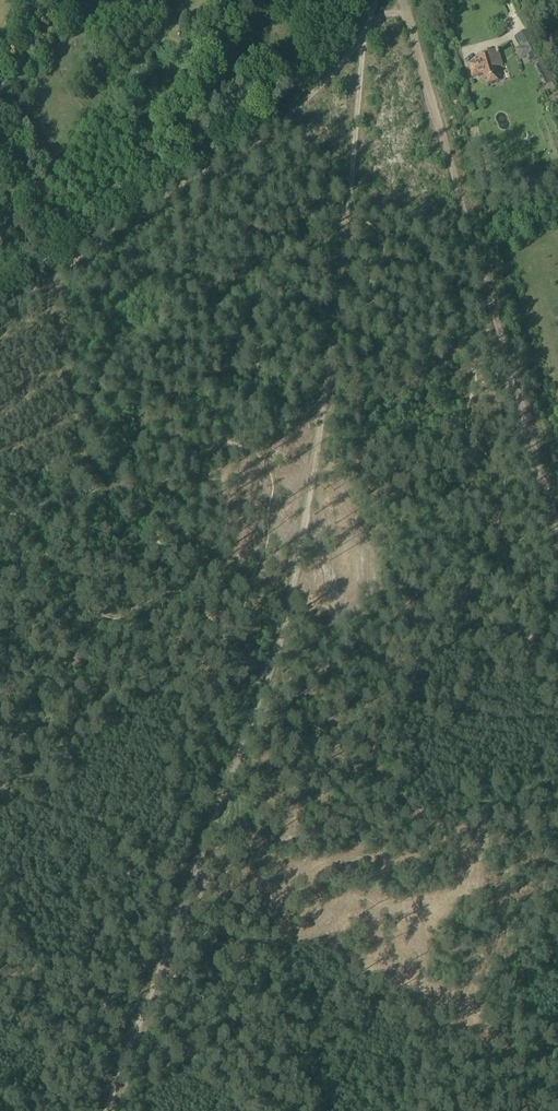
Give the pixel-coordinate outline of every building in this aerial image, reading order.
[(516,38),(522,48),(523,47),(532,62),(541,57),(528,32),(516,38)] [(497,51),(479,58),(480,62),(469,65),(473,78),(484,74),(485,79),(488,80),(501,76),(498,68),(502,67),(497,51)] [(552,79),(545,66),(539,69),(546,82),(552,79)]
